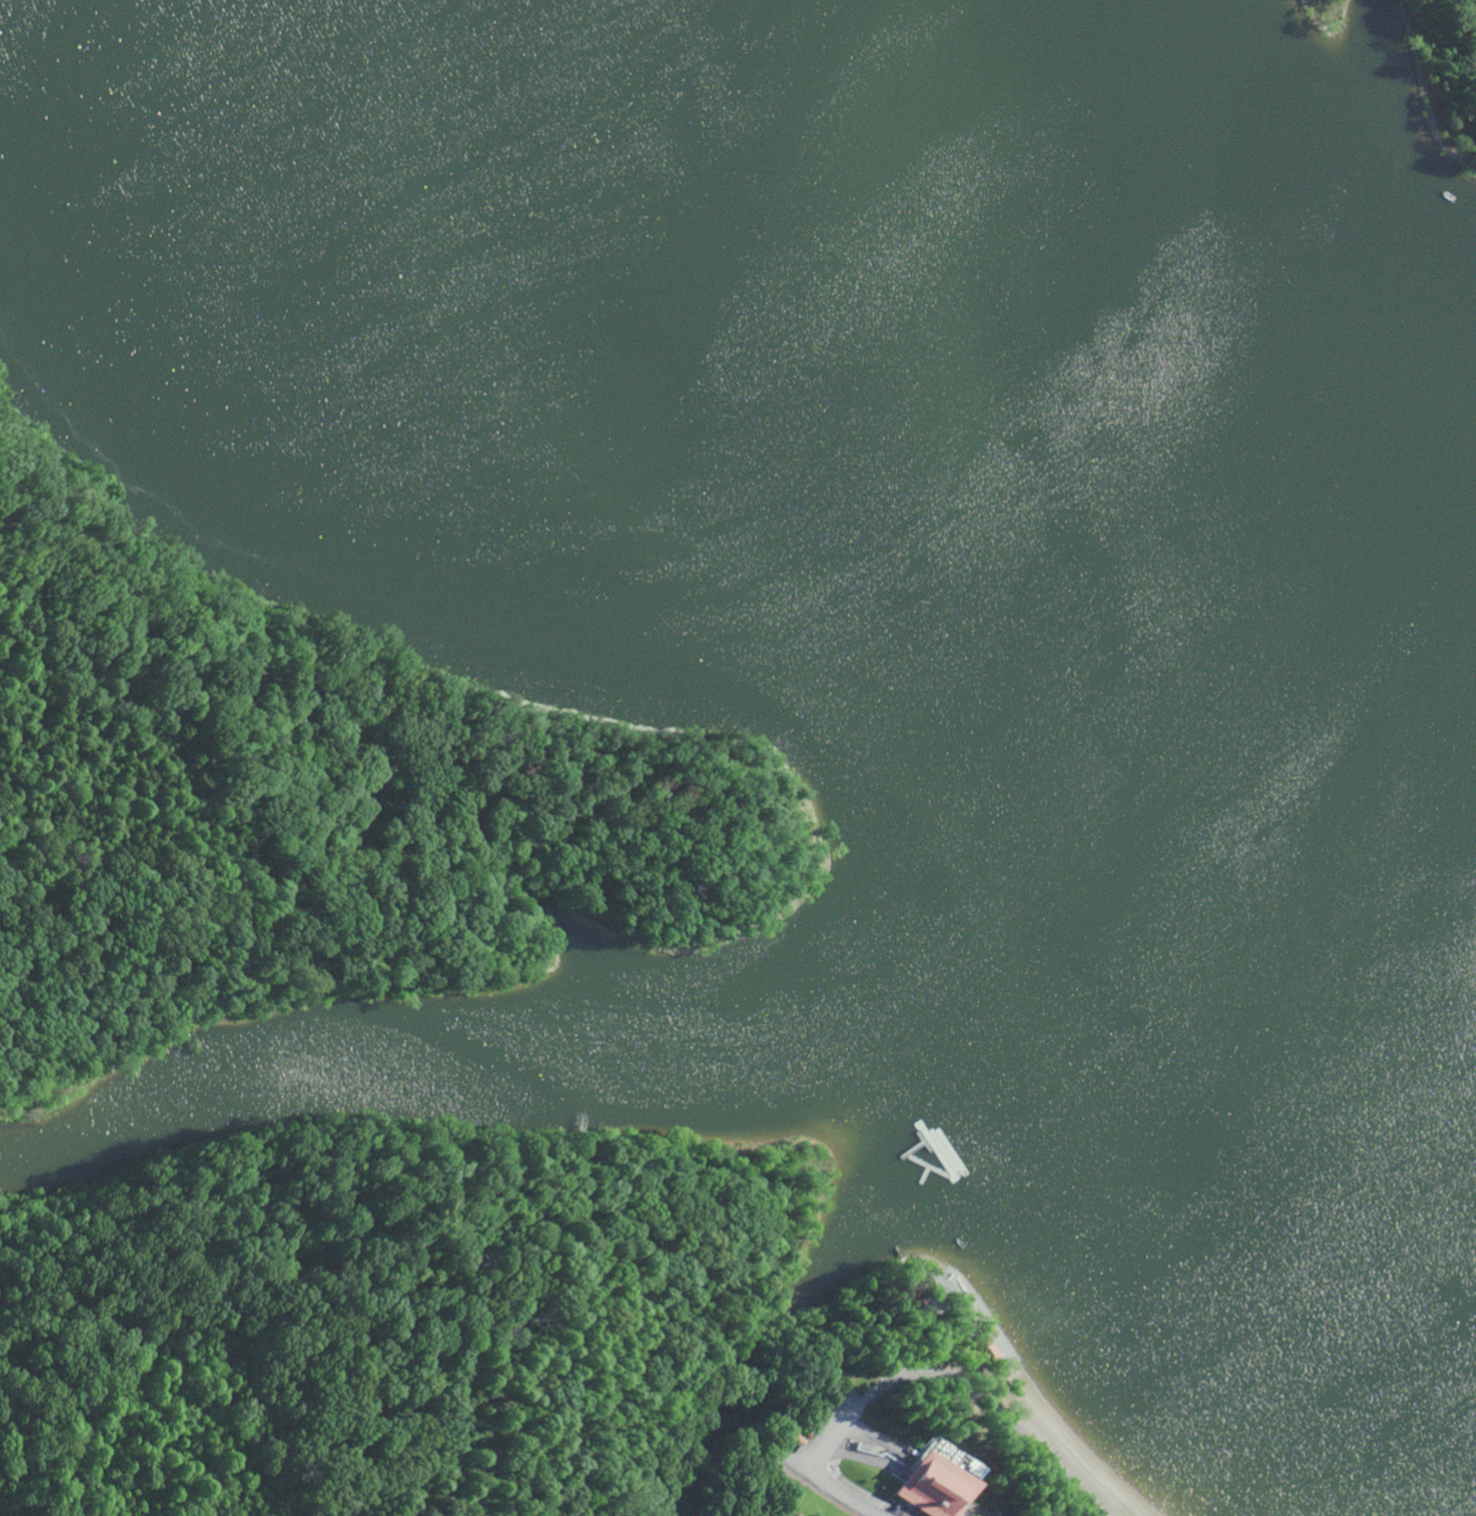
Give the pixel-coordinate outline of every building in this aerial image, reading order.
[(972,1480),(917,1449),(891,1495),(927,1515),(952,1515),(972,1480)]
